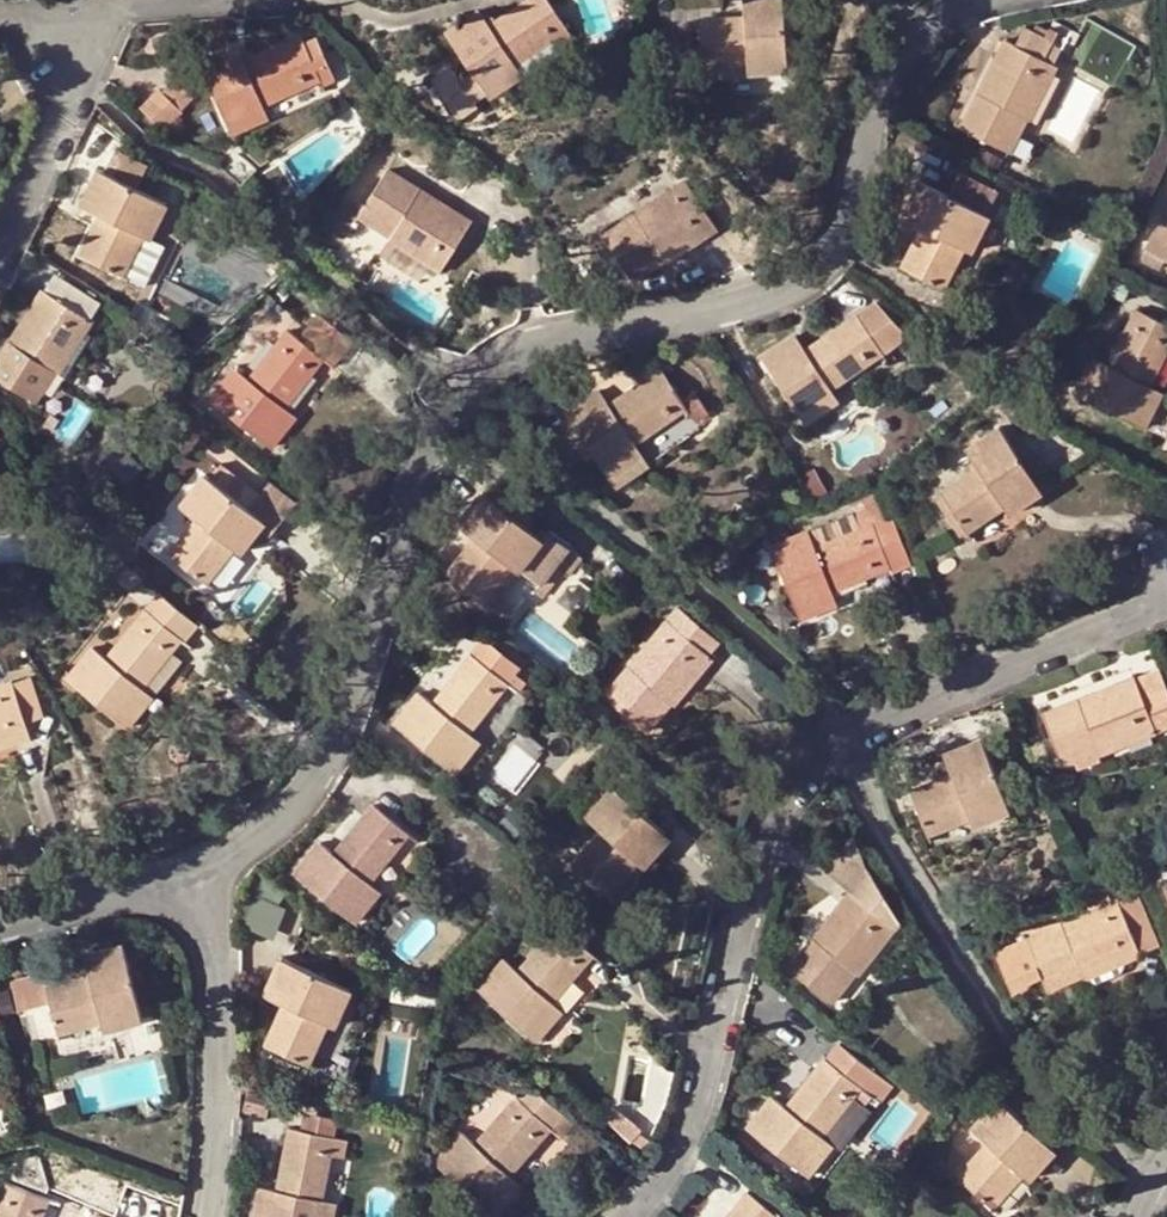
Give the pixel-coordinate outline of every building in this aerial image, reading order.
[(434,86),(456,119),(476,106),(473,101),(484,93),(488,99),(509,83),(500,71),(512,63),(564,26),(545,0),(522,0),(493,20),(486,25),(480,16),(476,10),(443,32),(470,68),(456,78),(452,73),(434,86)] [(751,17),(741,17),(696,19),(699,64),(745,61),(764,59),(765,68),(786,67),(781,0),(750,0),(751,17)] [(741,17),(751,17),(750,0),(740,0),(741,17)] [(486,25),(493,20),(488,12),(480,16),(486,25)] [(1078,33),(1128,60),(1136,44),(1086,18),(1078,33)] [(1042,68),(1054,75),(1058,65),(1055,63),(1062,49),(1068,52),(1078,33),(1054,21),(1045,36),(1025,26),(1016,44),(1006,39),(998,56),(1003,58),(984,96),(979,94),(962,127),(1009,151),(1027,117),(1020,113),(1042,68)] [(238,59),(235,53),(231,45),(196,62),(228,132),(254,121),(246,108),(258,103),(316,75),(328,70),(318,48),(307,52),(297,31),(244,56),(238,59)] [(238,59),(244,56),(241,49),(235,53),(238,59)] [(1003,58),(998,56),(979,94),(984,96),(1003,58)] [(746,70),(765,68),(764,59),(745,61),(746,70)] [(500,71),(509,83),(520,75),(512,63),(500,71)] [(448,67),(430,80),(434,86),(452,73),(448,67)] [(1020,113),(1027,117),(1037,122),(1060,77),(1054,75),(1042,68),(1020,113)] [(328,70),(316,75),(320,80),(330,75),(328,70)] [(162,80),(154,90),(178,110),(186,101),(162,80)] [(154,90),(137,109),(161,129),(178,110),(154,90)] [(246,108),(254,121),(266,115),(258,103),(246,108)] [(109,141),(95,172),(132,190),(142,168),(109,141)] [(229,148),(214,165),(237,187),(253,169),(229,148)] [(189,183),(156,169),(145,196),(132,190),(95,172),(82,199),(102,209),(99,217),(79,258),(120,277),(148,220),(155,223),(164,207),(177,213),(189,183)] [(361,209),(357,215),(390,236),(395,229),(444,258),(446,259),(468,221),(454,213),(452,217),(414,195),(417,190),(384,170),(361,209)] [(634,212),(602,234),(632,277),(663,255),(660,250),(708,216),(682,179),(668,189),(671,193),(637,217),(634,212)] [(980,235),(990,214),(921,181),(907,211),(924,219),(921,226),(903,267),(945,287),(964,247),(972,230),(980,235)] [(668,189),(634,212),(637,217),(671,193),(668,189)] [(454,213),(417,190),(414,195),(452,217),(454,213)] [(78,207),(99,217),(102,209),(82,199),(78,207)] [(345,233),(357,215),(361,209),(354,204),(340,228),(345,233)] [(904,218),(921,226),(924,219),(907,211),(904,218)] [(1163,214),(1145,250),(1166,260),(1166,216),(1163,214)] [(715,226),(708,216),(660,250),(663,255),(666,260),(715,226)] [(147,240),(155,223),(148,220),(120,277),(141,287),(161,247),(147,240)] [(432,278),(444,258),(395,229),(390,236),(381,249),(432,278)] [(972,251),(980,235),(972,230),(964,247),(972,251)] [(344,237),(332,259),(353,276),(368,252),(344,237)] [(378,258),(363,284),(380,294),(396,268),(378,258)] [(41,291),(79,314),(78,313),(86,300),(49,276),(41,291)] [(0,355),(0,381),(33,401),(53,370),(47,366),(79,314),(41,291),(31,306),(35,308),(12,345),(8,342),(0,355)] [(92,292),(86,300),(98,308),(104,299),(92,292)] [(899,330),(879,301),(805,351),(795,335),(763,358),(806,420),(827,405),(820,394),(831,387),(899,341),(899,330)] [(31,306),(8,342),(12,345),(35,308),(31,306)] [(1166,347),(1166,325),(1136,309),(1109,366),(1092,357),(1074,394),(1144,427),(1156,404),(1143,397),(1149,385),(1166,347)] [(89,320),(79,314),(47,366),(53,370),(57,372),(89,320)] [(283,407),(320,355),(298,339),(265,314),(226,366),(233,371),(209,401),(270,446),(293,415),(283,407)] [(320,355),(338,331),(315,314),(298,339),(320,355)] [(684,400),(662,370),(610,404),(599,389),(568,410),(618,482),(702,426),(697,419),(709,411),(696,393),(684,400)] [(1162,391),(1149,385),(1143,397),(1156,404),(1162,391)] [(838,398),(831,387),(820,394),(827,405),(838,398)] [(48,415),(42,425),(51,430),(58,420),(48,415)] [(1040,427),(1034,419),(1024,425),(1029,433),(1040,427)] [(1043,490),(1000,426),(968,448),(980,466),(942,491),(943,494),(937,499),(954,524),(960,520),(967,530),(1005,504),(1010,513),(1043,490)] [(253,536),(265,520),(246,505),(257,492),(218,462),(209,476),(204,472),(179,504),(196,517),(167,554),(205,583),(234,546),(228,543),(239,526),(253,536)] [(543,539),(483,492),(460,523),(475,535),(448,573),(475,593),(485,601),(512,565),(519,570),(522,567),(526,571),(544,584),(537,593),(543,598),(562,572),(568,576),(583,557),(549,531),(543,539)] [(907,559),(890,518),(815,548),(809,532),(774,546),(801,618),(824,609),(819,596),(831,591),(886,568),(907,559)] [(228,543),(234,546),(241,552),(253,536),(239,526),(228,543)] [(114,553),(102,565),(115,578),(127,566),(114,553)] [(907,559),(886,568),(890,578),(911,569),(907,559)] [(475,593),(467,604),(504,633),(519,614),(503,601),(526,571),(522,567),(519,570),(512,565),(485,601),(475,593)] [(127,566),(115,578),(129,590),(140,579),(127,566)] [(837,603),(831,591),(819,596),(824,609),(837,603)] [(155,593),(145,606),(180,635),(184,638),(195,624),(155,593)] [(127,724),(140,708),(129,699),(141,685),(180,635),(145,606),(105,657),(91,647),(66,678),(127,724)] [(681,610),(659,635),(664,639),(636,672),(631,668),(607,696),(648,732),(673,703),(668,698),(707,651),(710,653),(720,642),(681,610)] [(659,635),(631,668),(636,672),(664,639),(659,635)] [(485,638),(473,654),(508,682),(516,691),(524,680),(514,672),(519,664),(485,638)] [(713,656),(710,653),(707,651),(668,698),(673,703),(713,656)] [(508,682),(473,654),(434,703),(420,693),(395,724),(454,770),(470,750),(461,742),(469,731),(508,682)] [(1156,670),(1133,679),(1141,696),(1163,688),(1156,670)] [(12,683),(26,723),(43,717),(29,677),(12,683)] [(1133,679),(1118,685),(1120,689),(1081,706),(1079,701),(1044,715),(1063,764),(1098,749),(1096,743),(1150,722),(1154,730),(1166,725),(1166,698),(1163,688),(1141,696),(1133,679)] [(30,735),(26,723),(12,683),(0,687),(0,745),(30,735)] [(151,693),(141,685),(129,699),(140,708),(151,693)] [(1118,685),(1079,701),(1081,706),(1120,689),(1118,685)] [(1155,734),(1154,730),(1150,722),(1096,743),(1098,749),(1101,755),(1155,734)] [(479,739),(469,731),(461,742),(470,750),(479,739)] [(1048,759),(1039,733),(1025,738),(1036,764),(1048,759)] [(981,738),(952,749),(959,770),(952,773),(912,789),(928,832),(969,816),(987,809),(990,816),(1010,808),(981,738)] [(945,752),(952,773),(959,770),(952,749),(945,752)] [(670,837),(613,787),(586,815),(604,831),(574,865),(610,895),(639,862),(633,856),(646,842),(657,851),(670,837)] [(410,834),(373,805),(334,853),(320,842),(295,875),(357,924),(373,902),(362,894),(371,883),(410,834)] [(972,823),(990,816),(987,809),(969,816),(972,823)] [(865,866),(854,834),(824,872),(850,892),(868,869),(865,866)] [(644,866),(657,851),(646,842),(633,856),(639,862),(644,866)] [(902,921),(868,869),(850,892),(842,902),(846,905),(817,942),(814,937),(789,969),(831,1002),(855,973),(848,967),(886,920),(895,929),(902,921)] [(382,891),(371,883),(362,894),(373,902),(382,891)] [(1136,893),(1117,901),(1139,954),(1159,947),(1136,893)] [(1117,901),(1101,908),(1102,912),(1063,929),(1061,925),(1028,939),(1042,974),(1048,989),(1082,976),(1079,968),(1120,951),(1125,961),(1139,954),(1117,901)] [(842,902),(814,937),(817,942),(846,905),(842,902)] [(1101,908),(1061,925),(1063,929),(1102,912),(1101,908)] [(858,975),(895,929),(886,920),(848,967),(855,973),(858,975)] [(593,955),(559,926),(518,974),(504,962),(478,991),(535,1041),(553,1022),(542,1013),(551,1002),(593,955)] [(1035,977),(1042,974),(1028,939),(1026,934),(994,948),(1013,992),(1024,986),(1035,977)] [(97,974),(90,975),(49,986),(47,986),(51,1003),(59,1030),(102,1019),(119,1014),(121,1022),(144,1016),(124,942),(90,952),(97,974)] [(1083,978),(1125,961),(1120,951),(1079,968),(1082,976),(1083,978)] [(83,954),(90,975),(97,974),(90,952),(83,954)] [(345,1008),(352,990),(281,959),(267,987),(287,996),(285,1003),(267,1044),(309,1063),(328,1022),(335,1003),(345,1008)] [(51,1003),(47,986),(49,986),(45,972),(13,981),(14,986),(19,1009),(20,1011),(51,1003)] [(0,989),(0,1008),(1,1014),(19,1009),(14,986),(0,989)] [(264,994),(285,1003),(287,996),(267,987),(264,994)] [(562,1012),(551,1002),(542,1013),(553,1022),(562,1012)] [(337,1026),(345,1008),(335,1003),(328,1022),(337,1026)] [(119,1014),(102,1019),(104,1027),(121,1022),(119,1014)] [(860,1087),(824,1059),(785,1108),(771,1097),(747,1128),(807,1177),(823,1156),(812,1147),(821,1136),(860,1087)] [(456,1127),(462,1133),(475,1145),(516,1097),(497,1081),(456,1127)] [(528,1084),(516,1097),(475,1145),(462,1133),(436,1163),(494,1215),(510,1197),(499,1187),(509,1176),(551,1128),(562,1137),(573,1124),(528,1084)] [(267,1117),(270,1099),(253,1096),(250,1114),(267,1117)] [(998,1098),(976,1124),(992,1138),(988,1143),(958,1177),(992,1207),(1023,1173),(1036,1159),(1042,1165),(1055,1149),(998,1098)] [(971,1129),(988,1143),(992,1138),(976,1124),(971,1129)] [(640,1134),(634,1128),(628,1134),(634,1140),(640,1134)] [(335,1138),(290,1130),(277,1191),(260,1187),(253,1216),(332,1216),(320,1215),(323,1200),(331,1156),(335,1138)] [(832,1145),(821,1136),(812,1147),(823,1156),(832,1145)] [(349,1141),(335,1138),(331,1156),(345,1159),(349,1141)] [(14,1159),(1,1162),(7,1174),(51,1191),(44,1175),(39,1169),(33,1164),(26,1160),(22,1159),(18,1158),(14,1159)] [(1030,1180),(1042,1165),(1036,1159),(1023,1173),(1030,1180)] [(519,1186),(509,1176),(499,1187),(510,1197),(519,1186)] [(6,1182),(0,1197),(0,1216),(52,1216),(45,1214),(51,1198),(6,1182)] [(748,1191),(728,1216),(779,1216),(748,1191)] [(323,1200),(320,1215),(332,1216),(334,1216),(337,1203),(323,1200)]
